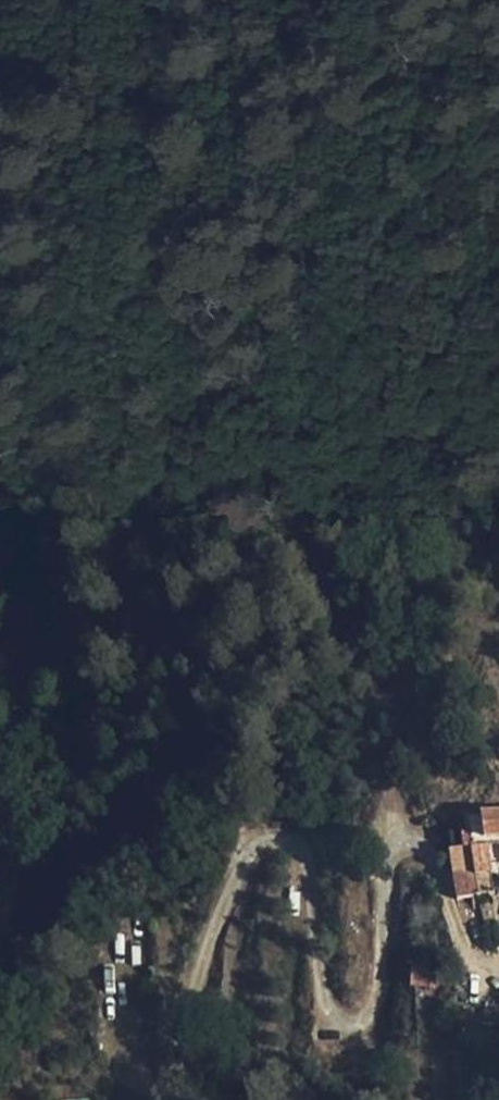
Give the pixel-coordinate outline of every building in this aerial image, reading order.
[(454,856),(461,902),(481,900),(479,879),(491,877),(486,846),(498,844),(498,817),(482,819),(486,841),(469,843),(470,852),(454,853),(454,856)]
